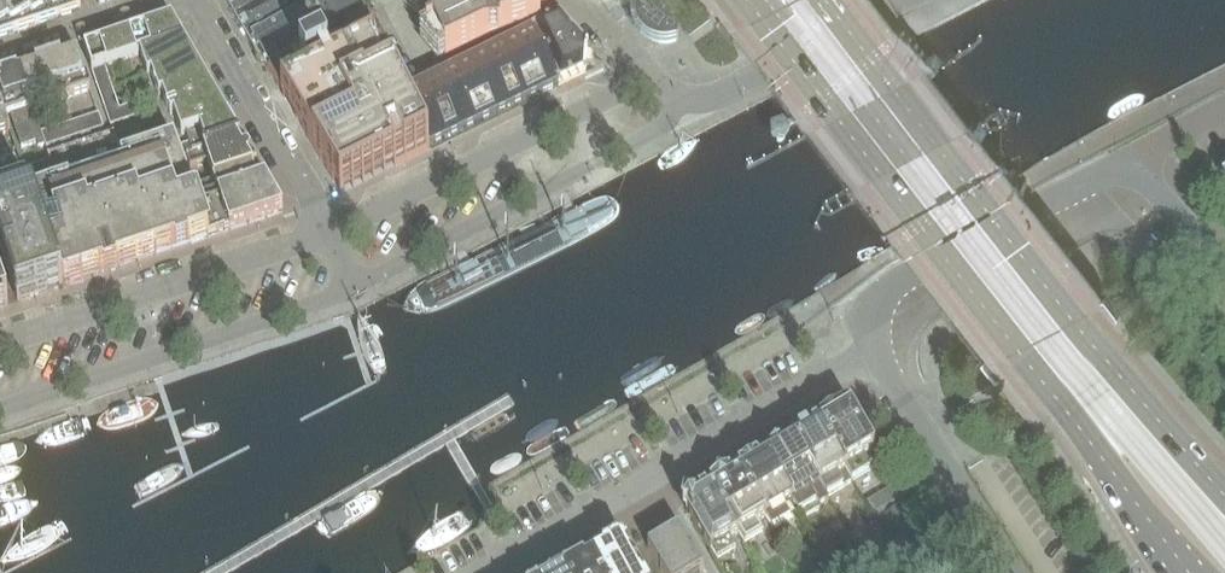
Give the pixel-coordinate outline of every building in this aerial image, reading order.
[(15,33),(36,25),(21,0),(0,0),(0,8),(15,33)] [(36,25),(58,18),(47,0),(21,0),(36,25)] [(73,0),(47,0),(58,18),(71,14),(70,10),(77,6),(73,0)] [(235,16),(264,0),(225,0),(235,16)] [(247,37),(313,0),(292,0),(291,0),(264,0),(235,16),(247,37)] [(313,0),(247,37),(268,71),(332,35),(313,0)] [(313,0),(332,35),(364,17),(361,12),(355,0),(313,0)] [(444,60),(469,48),(467,42),(472,40),(472,37),(483,36),(495,35),(501,34),(509,32),(517,28),(530,21),(537,16),(542,13),(547,8),(541,0),(413,0),(434,25),(437,31),(432,34),(444,60)] [(635,14),(635,17),(635,20),(635,23),(635,25),(636,28),(637,31),(639,33),(640,36),(641,38),(643,39),(645,41),(647,43),(649,44),(651,45),(656,47),(661,48),(663,48),(666,48),(669,47),(672,47),(675,45),(677,44),(678,42),(678,39),(678,36),(677,34),(677,31),(676,28),(675,26),(674,25),(671,21),(653,0),(622,0),(635,14)] [(15,33),(0,8),(0,38),(15,33)] [(307,137),(306,137),(332,180),(334,179),(387,152),(392,162),(394,166),(395,165),(404,160),(405,160),(414,155),(415,155),(415,154),(426,149),(426,150),(426,149),(402,97),(366,24),(378,18),(375,12),(364,17),(332,35),(268,71),(307,137)] [(129,34),(138,56),(182,39),(171,19),(169,20),(170,20),(129,34)] [(559,21),(532,34),(557,87),(584,74),(585,74),(587,53),(559,21)] [(92,72),(104,68),(138,56),(129,34),(84,50),(92,72)] [(526,102),(557,87),(532,34),(501,49),(526,102)] [(182,39),(138,56),(145,77),(149,75),(193,59),(182,39)] [(501,49),(468,65),(493,117),(526,102),(501,49)] [(46,63),(59,100),(90,89),(76,52),(46,63)] [(205,78),(193,59),(149,75),(157,96),(161,95),(205,78)] [(20,71),(32,109),(59,100),(46,63),(20,71)] [(461,133),(493,117),(468,65),(436,80),(461,133)] [(104,68),(92,72),(110,126),(141,115),(136,102),(118,109),(104,68)] [(38,128),(32,109),(20,71),(0,78),(0,88),(20,151),(38,145),(39,149),(45,147),(38,128)] [(239,137),(205,78),(161,95),(169,115),(173,114),(181,135),(185,133),(189,143),(193,154),(193,155),(204,151),(240,139),(239,137)] [(436,80),(402,97),(426,149),(429,148),(461,133),(436,80)] [(0,105),(0,135),(9,132),(0,105)] [(45,147),(103,128),(98,114),(41,134),(45,147)] [(783,147),(789,138),(787,136),(784,131),(782,129),(772,133),(772,144),(778,146),(783,147)] [(181,159),(177,148),(174,141),(122,159),(114,134),(47,156),(49,164),(24,172),(29,188),(62,288),(210,238),(191,187),(181,159)] [(207,161),(214,180),(235,173),(256,167),(241,140),(205,152),(207,161)] [(189,143),(177,148),(181,159),(187,157),(187,156),(193,154),(189,143)] [(193,155),(193,154),(187,156),(187,157),(191,167),(207,161),(205,152),(204,151),(193,155)] [(256,167),(235,173),(253,224),(283,213),(256,167)] [(253,224),(235,173),(214,180),(191,187),(210,238),(253,224)] [(606,180),(371,303),(394,345),(630,223),(606,180)] [(0,213),(0,254),(17,303),(62,288),(34,203),(0,213)] [(638,430),(631,418),(624,407),(568,438),(581,462),(638,430)] [(847,408),(818,426),(851,483),(880,466),(873,455),(874,454),(847,408)] [(93,414),(41,431),(46,448),(98,430),(93,414)] [(169,423),(117,440),(122,457),(174,439),(169,423)] [(818,426),(791,442),(829,507),(834,504),(830,497),(851,483),(818,426)] [(791,442),(764,458),(799,516),(801,515),(803,519),(819,509),(821,512),(829,507),(791,442)] [(799,516),(764,458),(738,474),(765,520),(767,519),(774,531),(799,516)] [(179,460),(129,486),(137,501),(187,475),(179,460)] [(738,474),(711,490),(738,536),(740,535),(746,546),(766,534),(760,523),(765,520),(738,474)] [(929,549),(893,487),(867,503),(903,564),(929,549)] [(735,538),(738,536),(711,490),(689,504),(688,503),(686,513),(687,513),(710,553),(712,552),(717,562),(741,548),(735,538)] [(704,572),(679,531),(647,550),(662,572),(702,572),(704,572)] [(599,572),(639,572),(626,549),(627,548),(625,546),(615,543),(590,557),(599,572)] [(590,557),(562,572),(599,572),(590,557)]
